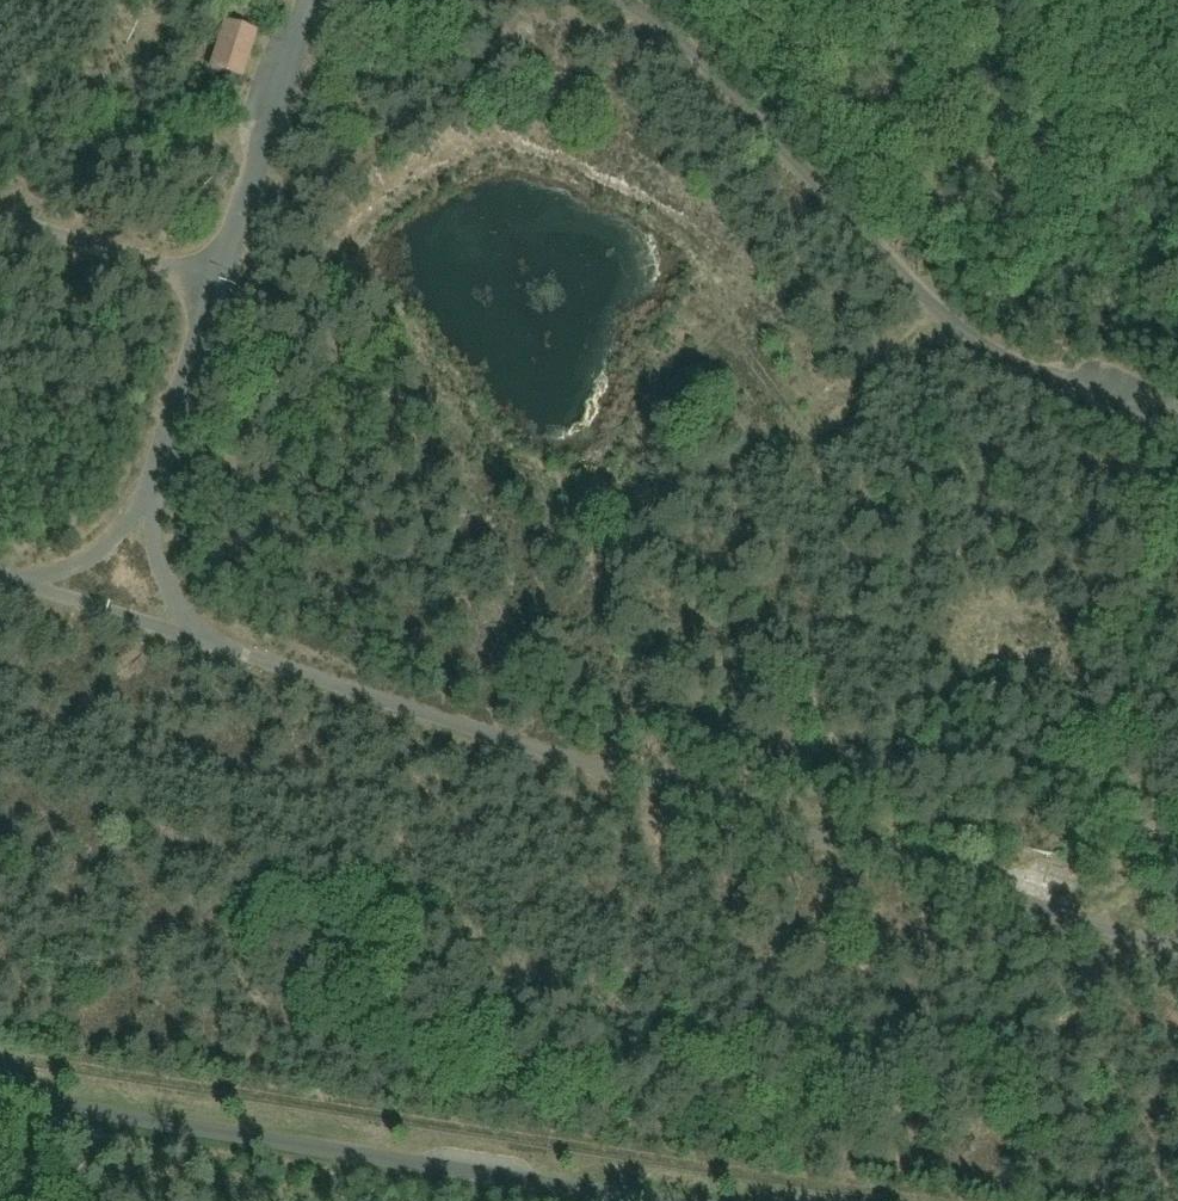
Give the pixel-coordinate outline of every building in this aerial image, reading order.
[(229,26),(213,73),(246,84),(262,37),(229,26)]
